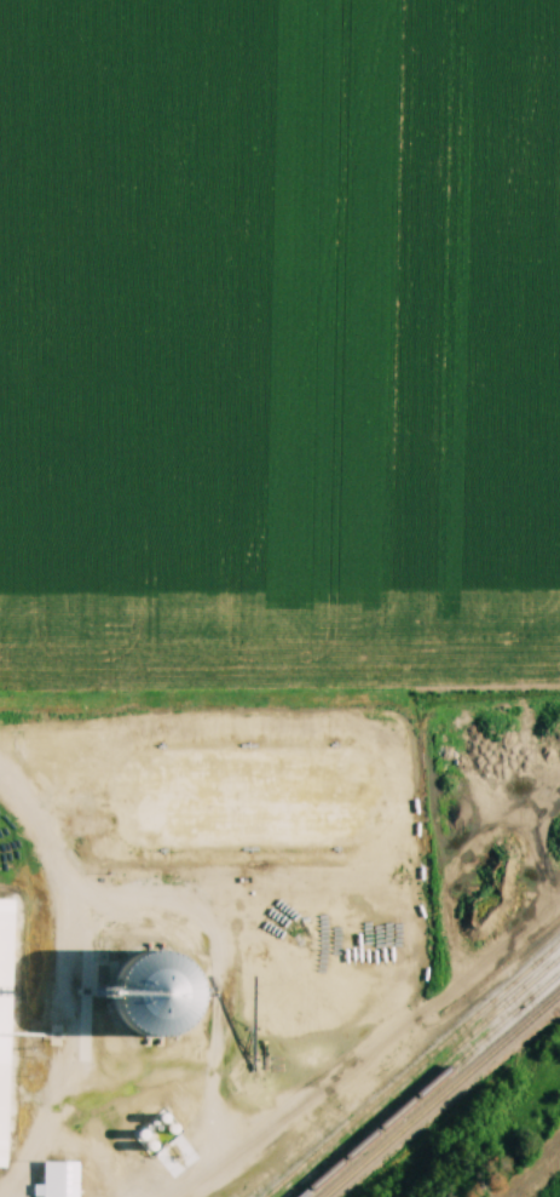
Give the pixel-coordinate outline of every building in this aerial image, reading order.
[(2,1166),(0,1165),(0,899),(18,900),(2,1166)] [(199,985),(184,952),(152,953),(143,957),(141,957),(107,978),(113,991),(113,999),(125,998),(143,1038),(173,1037),(201,1025),(199,985)] [(80,1162),(39,1162),(39,1196),(80,1196),(80,1162)]
